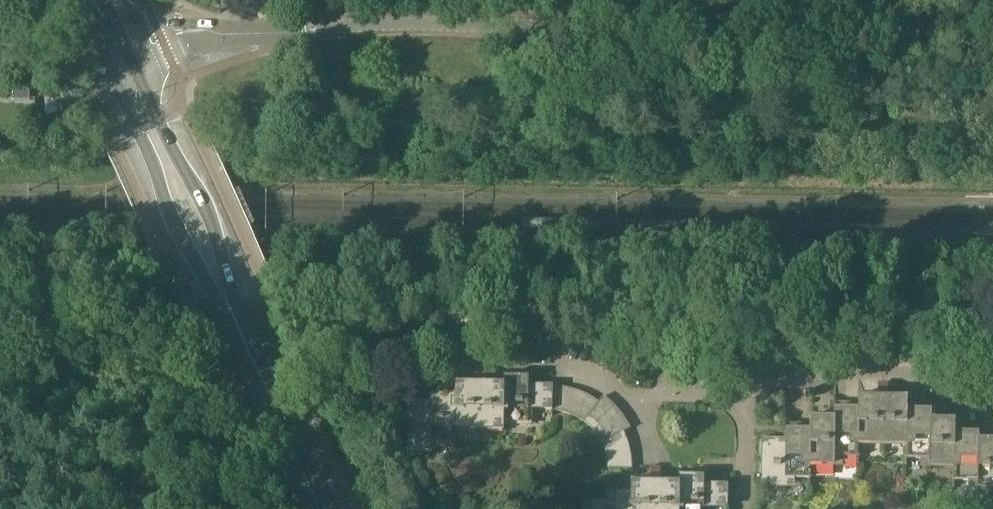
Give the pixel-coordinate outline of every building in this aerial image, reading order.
[(554,409),(554,387),(530,386),(530,378),(505,378),(505,384),(457,383),(456,396),(433,396),(432,404),(408,404),(408,427),(432,427),(432,443),(457,443),(457,423),(480,423),(480,430),(505,431),(505,424),(529,425),(530,409),(554,409)] [(554,387),(554,409),(554,412),(562,413),(566,388),(554,387)] [(578,391),(566,388),(562,413),(566,413),(570,415),(578,391)] [(589,396),(578,391),(570,415),(574,416),(579,418),(589,396)] [(589,396),(579,418),(582,420),(585,422),(590,416),(600,403),(589,396)] [(600,403),(590,416),(598,423),(615,405),(605,396),(600,403)] [(908,397),(859,397),(859,403),(835,403),(835,418),(811,418),(810,425),(786,424),(786,440),(762,439),(762,486),(787,486),(787,479),(811,479),(811,466),(835,466),(835,459),(859,459),(859,438),(882,438),(882,445),(906,445),(906,460),(930,460),(930,467),(954,468),(954,482),(978,482),(978,490),(992,490),(992,442),(979,442),(980,426),(956,426),(956,420),(932,419),(932,404),(908,404),(908,397)] [(615,405),(598,423),(604,430),(624,416),(615,405)] [(590,416),(585,422),(588,425),(592,428),(596,432),(598,435),(602,442),(609,439),(604,430),(598,423),(590,416)] [(624,416),(604,430),(609,439),(624,431),(631,428),(624,416)] [(609,439),(602,442),(604,446),(606,451),(629,443),(624,431),(609,439)] [(629,443),(606,451),(607,457),(608,460),(632,455),(629,443)] [(632,455),(608,460),(608,464),(609,468),(633,468),(632,455)] [(680,475),(680,481),(632,481),(632,494),(608,493),(608,502),(584,501),(584,508),(705,508),(705,507),(729,507),(729,484),(705,484),(705,476),(680,475)]
